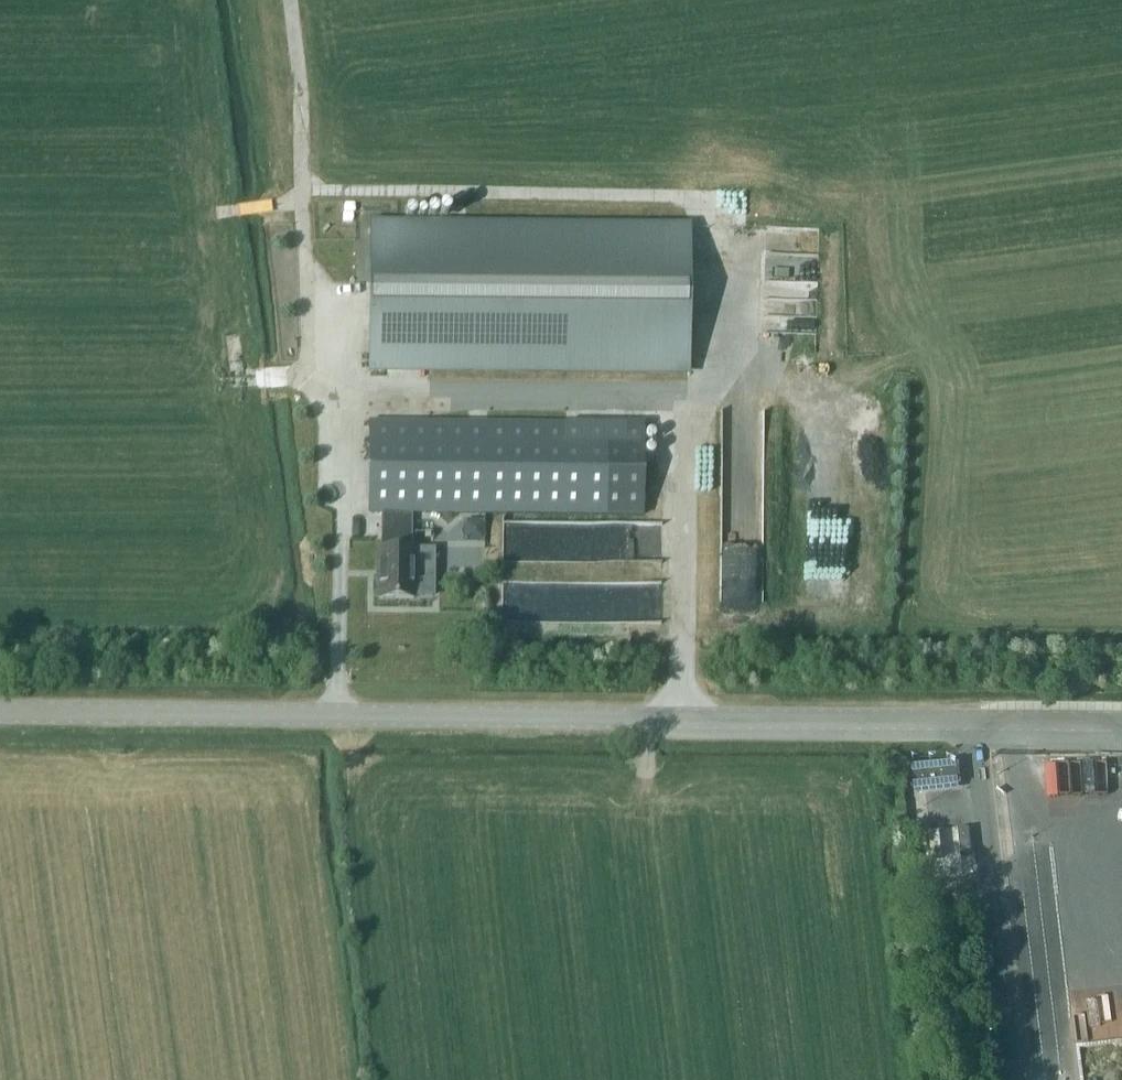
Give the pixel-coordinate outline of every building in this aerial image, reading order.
[(688,228),(371,225),(370,369),(687,371),(688,228)] [(367,423),(366,513),(383,513),(382,549),(376,549),(376,599),(413,599),(413,597),(432,597),(432,550),(408,550),(408,513),(640,515),(640,425),(367,423)] [(470,548),(470,572),(488,572),(488,547),(470,548)] [(911,769),(913,790),(959,786),(956,764),(911,769)] [(930,833),(935,879),(975,875),(970,829),(930,833)]
